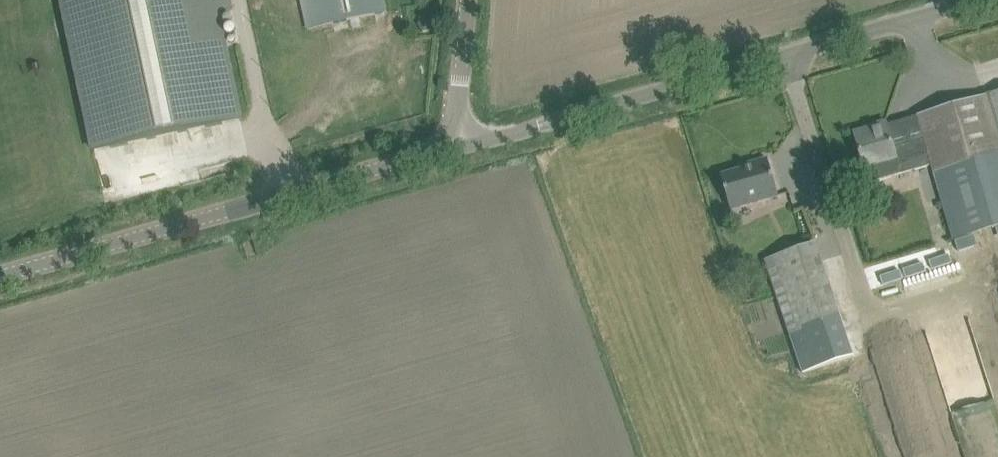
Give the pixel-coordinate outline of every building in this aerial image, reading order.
[(95,151),(241,120),(218,14),(232,11),(230,0),(63,0),(95,151)] [(308,29),(386,12),(383,0),(301,0),(308,29)] [(933,166),(954,240),(994,228),(997,239),(997,93),(918,116),(925,139),(930,156),(933,166)] [(874,129),(855,134),(865,168),(869,184),(933,166),(930,156),(925,139),(894,148),(888,129),(875,133),(874,129)] [(731,210),(778,196),(768,159),(750,164),(751,168),(721,176),(731,210)] [(789,336),(841,320),(816,244),(764,261),(789,336)] [(882,294),(954,274),(951,260),(878,280),(882,294)]
